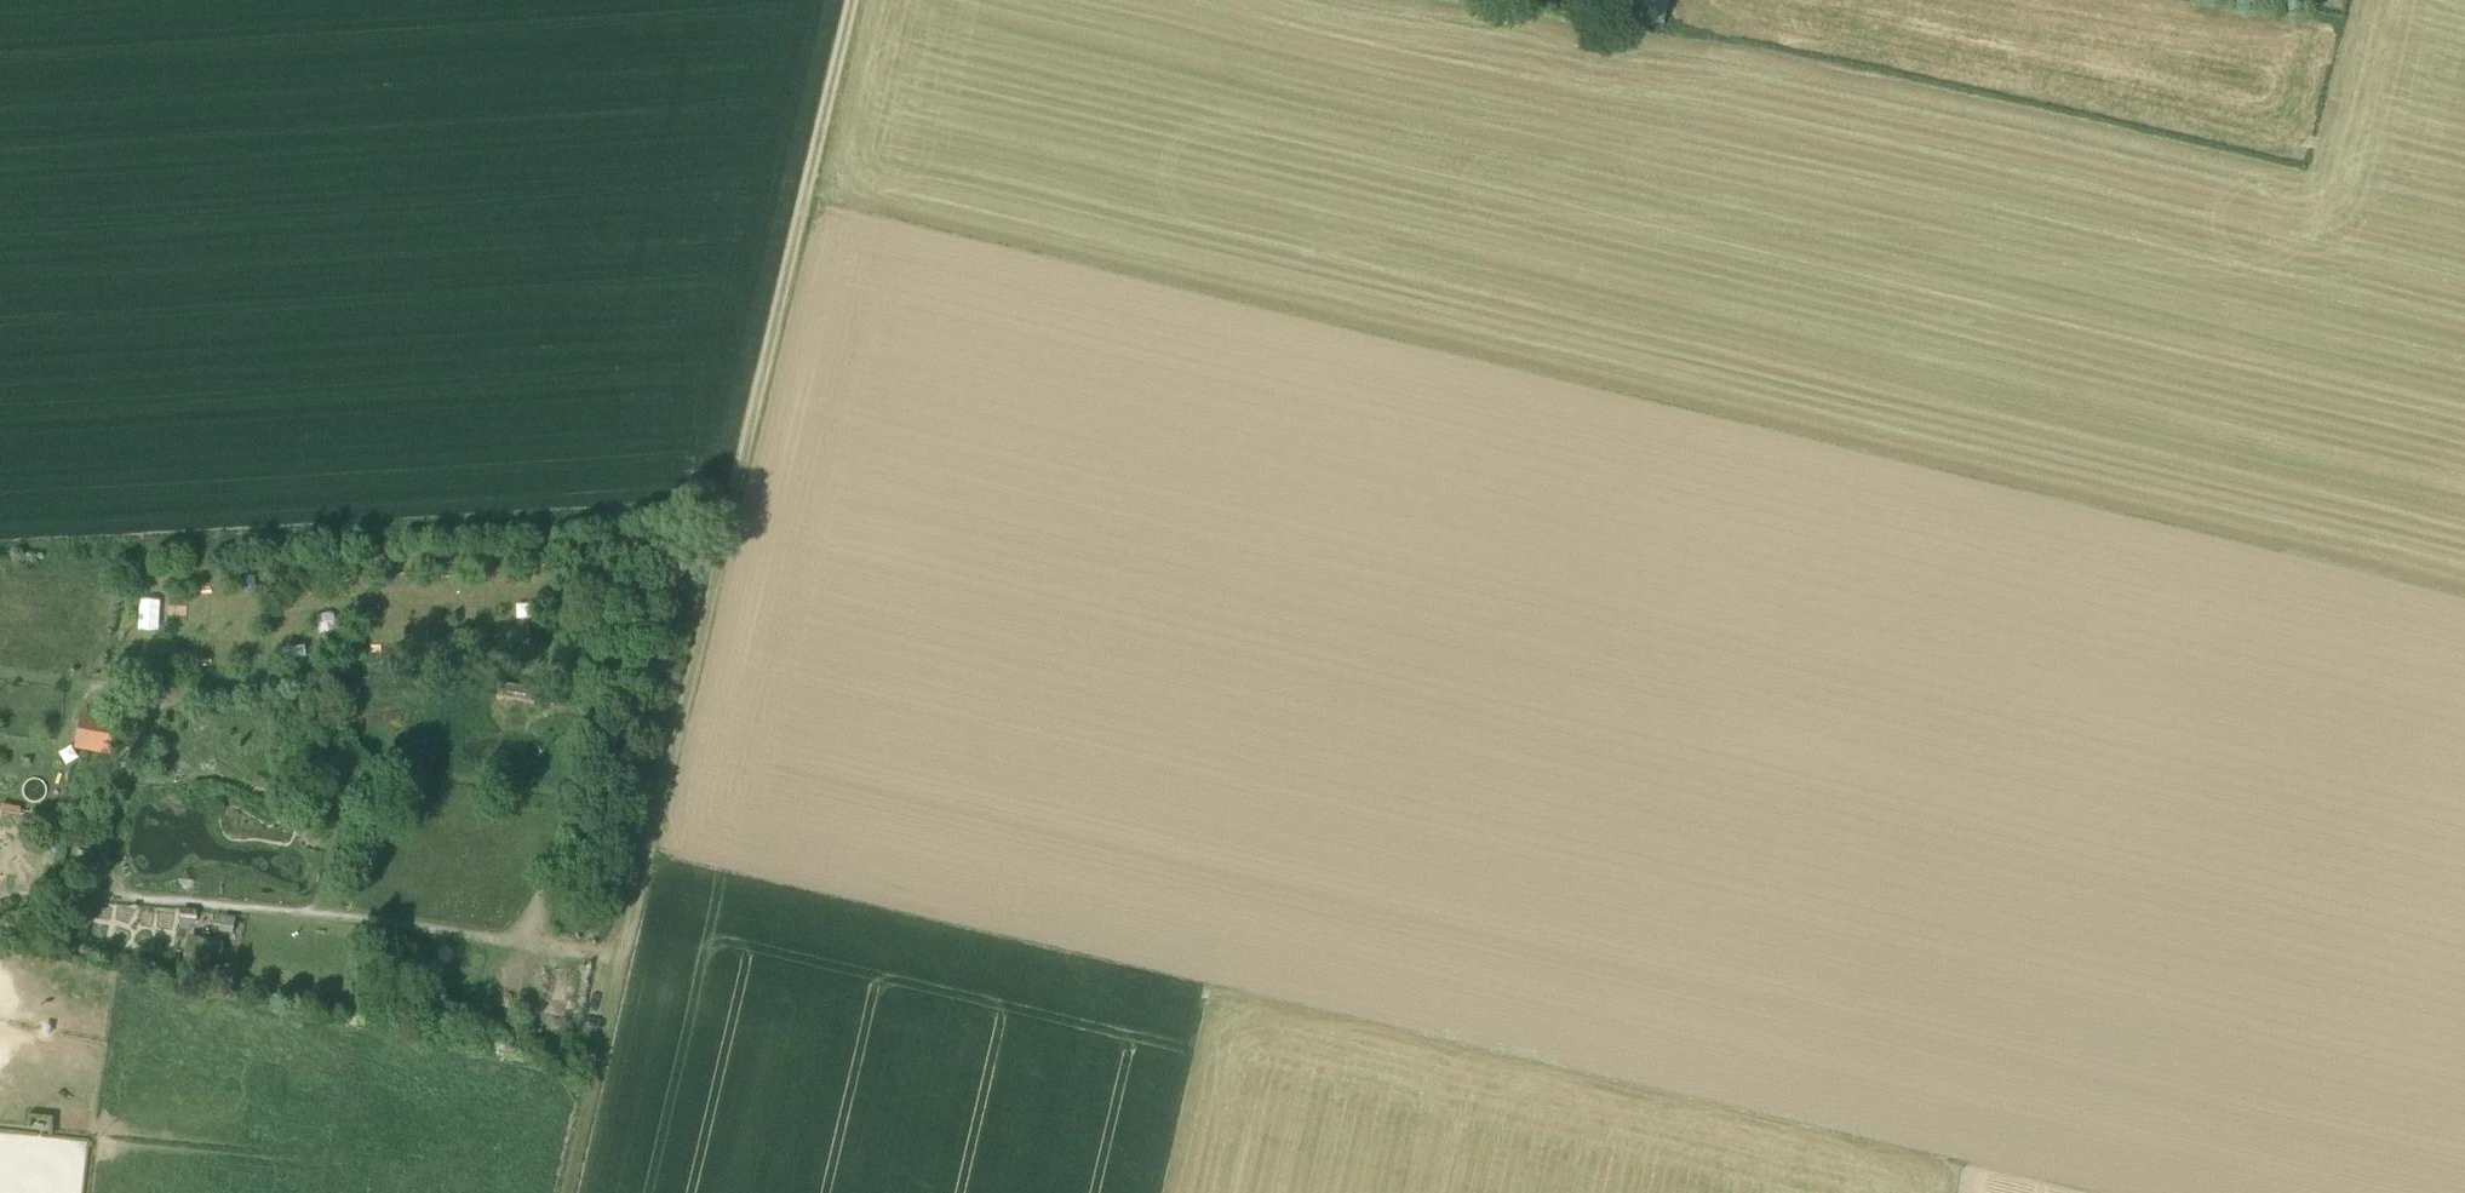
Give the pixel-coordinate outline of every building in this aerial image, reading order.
[(1662,0),(1634,0),(1631,16),(1657,23),(1662,0)] [(110,725),(85,721),(80,746),(105,751),(110,725)] [(190,962),(217,968),(221,948),(194,942),(190,962)]
